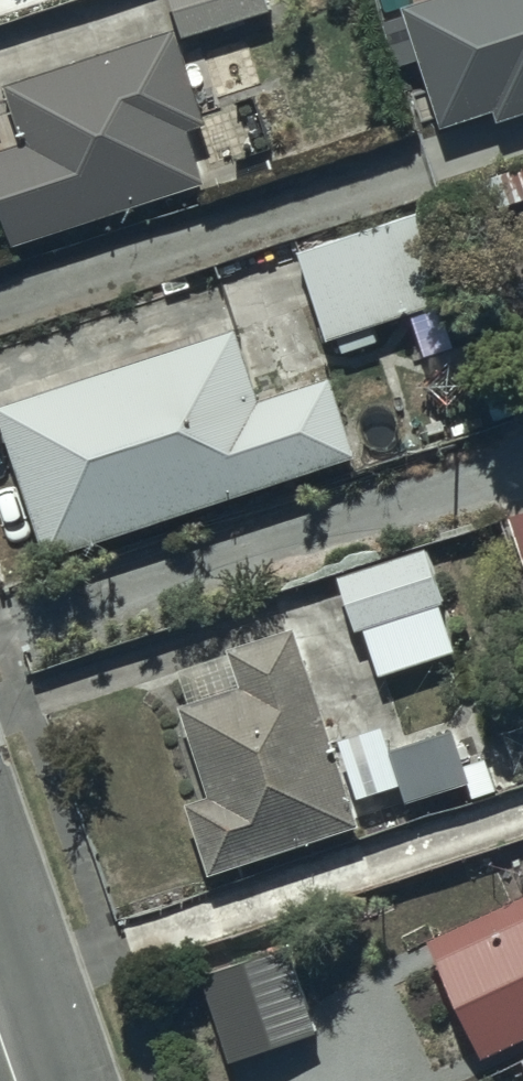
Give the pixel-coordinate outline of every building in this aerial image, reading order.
[(190,32),(273,4),(272,0),(180,0),(190,32)] [(412,4),(453,119),(500,102),(506,119),(522,112),(522,0),(422,0),(412,4)] [(12,76),(32,136),(0,147),(0,179),(20,240),(206,179),(190,129),(214,122),(181,20),(12,76)] [(436,205),(306,249),(332,335),(463,297),(436,205)] [(242,327),(6,402),(54,551),(366,452),(339,369),(263,393),(242,327)] [(437,538),(340,572),(376,677),(473,643),(437,538)] [(301,625),(184,662),(194,699),(189,700),(212,791),(196,796),(214,867),(369,820),(301,625)] [(463,721),(395,744),(412,795),(481,772),(463,721)] [(437,934),(490,1050),(522,1035),(522,894),(437,934)] [(287,930),(204,956),(235,1057),(318,1031),(287,930)]
